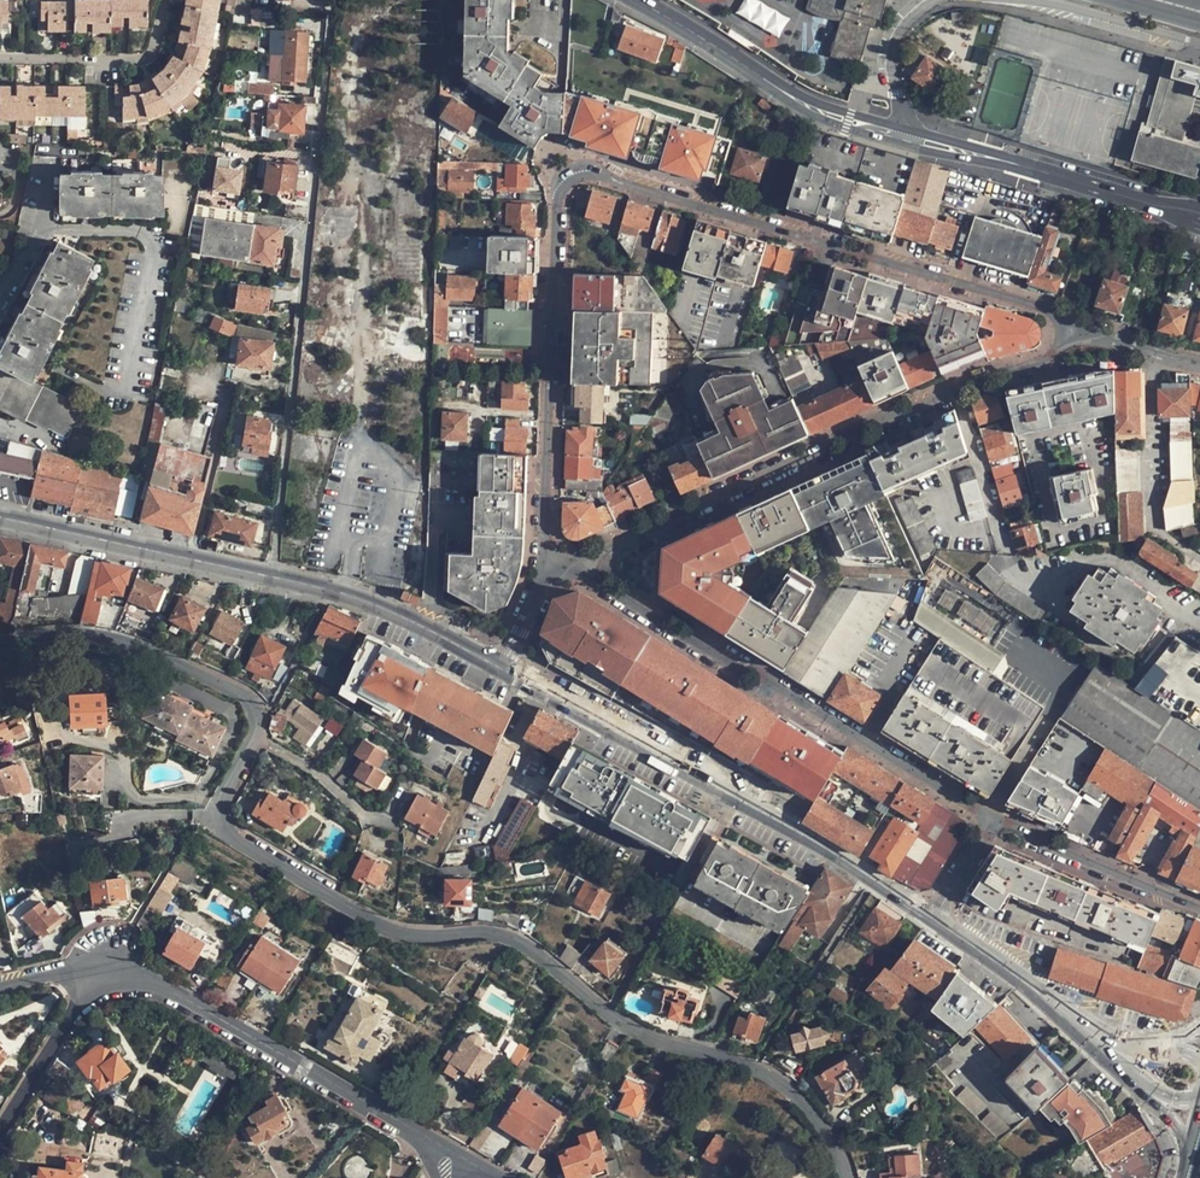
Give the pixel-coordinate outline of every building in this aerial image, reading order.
[(47,16),(48,30),(58,30),(58,0),(40,0),(40,16),(47,16)] [(74,1),(58,0),(58,30),(67,30),(67,20),(67,16),(74,16),(74,1)] [(86,0),(74,0),(74,1),(74,16),(74,20),(74,30),(85,30),(85,28),(86,21),(92,21),(93,2),(86,2),(86,0)] [(99,30),(111,30),(111,24),(111,0),(100,0),(100,2),(93,2),(92,21),(99,21),(99,30)] [(111,24),(122,24),(122,23),(122,15),(129,15),(129,0),(111,0),(111,24)] [(135,24),(147,24),(147,0),(129,0),(129,15),(135,15),(135,24)] [(185,4),(217,10),(219,0),(186,0),(185,4)] [(566,97),(549,95),(555,88),(541,80),(527,71),(529,67),(508,53),(509,20),(509,0),(466,0),(464,75),(491,92),(493,88),(508,97),(515,102),(512,106),(500,126),(531,145),(540,131),(544,128),(549,126),(564,128),(566,97)] [(735,15),(779,37),(790,17),(756,0),(743,0),(735,15)] [(808,9),(843,19),(831,58),(859,65),(869,29),(875,32),(884,0),(811,0),(808,9)] [(210,19),(215,20),(217,10),(185,4),(183,16),(191,17),(190,24),(209,28),(210,19)] [(610,23),(610,21),(613,7),(608,5),(605,7),(602,21),(610,23)] [(620,23),(622,12),(614,8),(613,7),(610,21),(620,23)] [(571,8),(570,26),(579,26),(580,8),(571,8)] [(277,24),(277,15),(261,14),(261,21),(261,23),(277,24)] [(179,22),(182,23),(190,24),(191,17),(183,16),(181,15),(179,22)] [(210,46),(212,36),(208,35),(209,28),(190,24),(188,30),(181,29),(179,29),(177,41),(205,45),(210,46)] [(308,32),(300,31),(294,31),(294,26),(285,25),(284,30),(276,29),(274,55),(283,55),(307,57),(308,32)] [(665,41),(626,26),(618,48),(657,62),(665,41)] [(681,64),(686,47),(677,40),(670,36),(667,45),(676,48),(672,61),(681,64)] [(202,70),(207,57),(202,55),(205,45),(177,41),(174,49),(177,50),(184,52),(182,59),(202,70)] [(207,57),(210,46),(205,45),(202,55),(207,57)] [(177,50),(175,55),(182,59),(184,52),(177,50)] [(511,50),(508,53),(529,67),(532,63),(511,50)] [(172,54),(169,59),(179,66),(182,59),(175,55),(172,54)] [(305,81),(307,57),(283,55),(281,83),(290,84),(290,80),(305,81)] [(932,93),(947,69),(924,55),(909,79),(932,93)] [(202,70),(182,59),(179,66),(169,59),(163,67),(181,84),(187,91),(194,81),(202,70)] [(244,60),(236,59),(236,68),(244,68),(244,60)] [(1134,159),(1197,178),(1199,165),(1199,149),(1182,145),(1195,96),(1199,97),(1199,69),(1167,60),(1134,159)] [(179,98),(188,91),(187,91),(181,84),(163,67),(156,73),(161,82),(156,85),(169,107),(179,98)] [(543,76),(529,67),(527,71),(541,80),(543,76)] [(151,77),(152,79),(156,85),(161,82),(156,73),(151,77)] [(672,93),(676,81),(666,78),(665,77),(663,80),(661,80),(659,88),(672,93)] [(152,79),(147,83),(149,88),(150,87),(150,88),(154,86),(156,85),(152,79)] [(149,88),(147,83),(145,80),(138,83),(146,111),(155,107),(157,112),(169,107),(156,85),(154,86),(150,88),(150,87),(149,88)] [(198,84),(194,81),(187,91),(188,91),(191,94),(198,84)] [(248,82),(247,93),(273,94),(273,83),(248,82)] [(129,84),(130,92),(130,95),(122,96),(122,119),(136,117),(148,116),(148,115),(146,111),(138,83),(129,84)] [(10,88),(10,84),(0,84),(0,118),(9,118),(9,113),(15,113),(16,93),(10,93),(10,88)] [(23,113),(24,118),(30,118),(34,118),(34,114),(35,85),(23,85),(23,93),(16,93),(15,113),(23,113)] [(45,96),(45,92),(45,85),(35,85),(34,114),(50,115),(50,96),(45,96)] [(50,125),(67,126),(68,85),(57,85),(57,92),(57,96),(50,96),(50,115),(50,125)] [(67,126),(67,129),(76,129),(84,129),(85,96),(78,96),(78,93),(78,85),(68,85),(67,126)] [(122,96),(122,94),(122,85),(114,85),(114,96),(122,96)] [(454,97),(440,88),(440,100),(449,105),(454,97)] [(505,101),(508,97),(493,88),(491,92),(505,101)] [(650,109),(652,110),(658,112),(655,118),(649,116),(626,109),(623,119),(620,127),(617,140),(654,152),(661,129),(666,111),(672,93),(659,88),(657,88),(650,109)] [(198,102),(191,94),(188,91),(179,98),(189,110),(198,102)] [(661,129),(673,133),(677,122),(680,123),(687,98),(672,93),(666,111),(661,129)] [(466,132),(479,112),(454,97),(449,105),(442,116),(466,132)] [(505,101),(512,106),(515,102),(508,97),(505,101)] [(767,112),(772,105),(763,98),(758,104),(767,112)] [(269,110),(268,110),(268,113),(262,113),(261,135),(291,138),(291,131),(302,131),(304,104),(278,102),(277,110),(274,110),(272,111),(269,110)] [(148,115),(157,112),(155,107),(146,111),(148,115)] [(652,110),(649,116),(655,118),(658,112),(652,110)] [(580,134),(589,135),(592,117),(583,115),(580,134)] [(797,123),(782,118),(778,133),(793,138),(797,123)] [(680,158),(687,159),(698,163),(708,132),(695,128),(686,125),(680,123),(677,122),(673,133),(666,159),(679,163),(680,158)] [(544,128),(548,136),(554,133),(560,132),(564,132),(564,128),(549,126),(544,128)] [(531,145),(536,148),(544,138),(548,136),(544,128),(540,131),(531,145)] [(67,129),(67,144),(76,145),(76,129),(67,129)] [(216,138),(208,137),(206,144),(214,145),(216,138)] [(766,157),(739,149),(732,172),(759,181),(766,157)] [(229,168),(229,158),(215,157),(214,192),(241,194),(243,169),(229,168)] [(936,220),(939,210),(940,204),(950,170),(916,160),(904,199),(901,209),(936,220)] [(297,165),(266,161),(262,190),(277,192),(277,188),(294,190),(297,165)] [(450,168),(478,169),(478,162),(438,161),(438,168),(450,168)] [(528,174),(527,164),(506,163),(505,187),(527,187),(530,188),(531,174),(528,174)] [(817,213),(830,173),(801,164),(788,204),(817,213)] [(438,168),(438,177),(449,178),(450,173),(450,168),(438,168)] [(448,190),(464,191),(472,191),(473,174),(450,173),(449,178),(438,177),(437,197),(448,198),(448,190)] [(817,213),(816,216),(843,224),(855,183),(856,181),(830,173),(817,213)] [(161,212),(161,175),(62,174),(62,211),(69,211),(69,210),(101,210),(101,212),(121,211),(152,211),(152,212),(161,212)] [(891,239),(893,232),(901,209),(904,199),(855,183),(843,224),(891,239)] [(617,198),(594,191),(586,216),(609,222),(617,198)] [(541,192),(527,192),(520,192),(520,200),(541,201),(541,192)] [(208,198),(196,196),(194,204),(207,206),(208,198)] [(617,238),(631,258),(639,232),(640,228),(648,231),(655,209),(629,201),(617,238)] [(252,224),(254,212),(207,206),(194,204),(183,259),(232,267),(233,258),(199,253),(205,217),(252,224)] [(446,204),(437,204),(436,229),(445,229),(446,204)] [(517,229),(517,236),(535,237),(536,217),(530,216),(530,211),(531,205),(507,204),(506,224),(512,224),(513,229),(517,229)] [(1063,209),(1054,206),(1050,217),(1062,223),(1063,209)] [(901,209),(893,232),(929,243),(929,242),(936,220),(901,209)] [(948,212),(939,210),(936,220),(945,223),(947,215),(948,212)] [(673,214),(663,211),(655,236),(652,248),(662,251),(662,249),(676,253),(686,222),(680,220),(671,218),(673,214)] [(957,218),(947,215),(945,223),(936,220),(929,242),(952,249),(959,227),(954,226),(957,218)] [(1030,277),(1044,237),(1020,230),(1019,227),(1016,224),(1011,221),(1006,219),(1002,218),(992,219),(990,221),(975,216),(963,257),(1030,277)] [(283,229),(252,224),(205,217),(199,253),(233,258),(273,265),(276,245),(280,245),(283,229)] [(1050,217),(1047,227),(1058,231),(1057,234),(1059,234),(1064,224),(1062,223),(1050,217)] [(731,232),(697,222),(684,265),(718,275),(719,272),(731,232)] [(1047,227),(1044,237),(1030,277),(1029,282),(1056,291),(1061,278),(1045,272),(1057,234),(1058,231),(1047,227)] [(649,236),(639,232),(631,258),(643,275),(643,276),(652,248),(655,236),(650,234),(649,236)] [(755,286),(761,264),(767,244),(767,242),(731,232),(719,272),(718,275),(755,286)] [(891,239),(890,244),(904,248),(925,255),(929,243),(893,232),(891,239)] [(462,249),(463,235),(436,234),(436,248),(462,249)] [(488,272),(507,272),(533,273),(536,273),(538,237),(535,237),(517,236),(490,236),(488,272)] [(24,421),(25,419),(46,429),(47,426),(66,436),(81,407),(31,380),(35,372),(33,372),(56,326),(57,327),(65,311),(63,310),(86,265),(87,265),(91,258),(58,242),(0,356),(0,410),(24,421)] [(1199,249),(1199,245),(1194,243),(1192,250),(1199,252),(1199,249)] [(794,252),(767,244),(761,264),(774,268),(774,269),(788,273),(794,252)] [(828,293),(803,286),(785,345),(800,344),(804,333),(817,337),(838,266),(836,266),(828,293)] [(838,266),(817,337),(815,343),(835,342),(849,341),(869,275),(838,266)] [(299,269),(287,268),(286,276),(298,277),(299,269)] [(1115,270),(1114,272),(1110,281),(1105,280),(1098,304),(1119,312),(1132,276),(1115,270)] [(1109,270),(1105,280),(1110,281),(1114,272),(1109,270)] [(532,291),(533,273),(507,272),(506,309),(528,310),(529,291),(532,291)] [(870,273),(869,275),(849,341),(888,338),(904,286),(905,284),(870,273)] [(669,312),(643,276),(643,275),(579,274),(577,310),(653,312),(669,312)] [(435,283),(434,305),(449,306),(449,298),(475,299),(476,277),(447,275),(446,292),(441,291),(441,283),(435,283)] [(268,298),(270,287),(238,282),(234,309),(263,313),(264,303),(265,297),(268,298)] [(904,286),(888,338),(925,336),(938,297),(904,286)] [(185,288),(178,287),(176,296),(183,298),(185,288)] [(276,288),(270,287),(268,298),(265,297),(264,303),(273,305),(276,288)] [(1171,296),(1169,305),(1182,308),(1185,296),(1180,295),(1180,298),(1171,296)] [(185,299),(183,298),(176,296),(174,307),(174,308),(183,310),(185,299)] [(984,311),(938,297),(925,336),(932,350),(941,369),(941,370),(985,352),(977,333),(984,311)] [(1189,310),(1182,308),(1169,305),(1165,304),(1159,329),(1182,335),(1189,310)] [(434,316),(434,341),(447,342),(449,306),(434,305),(434,316)] [(534,310),(528,310),(506,309),(489,308),(487,343),(533,345),(534,310)] [(985,308),(984,311),(977,333),(985,352),(995,350),(996,353),(1028,344),(1036,339),(1038,328),(1032,322),(985,308)] [(201,321),(204,311),(198,309),(195,319),(201,321)] [(651,361),(651,338),(653,312),(577,310),(575,346),(573,382),(577,383),(605,384),(612,384),(650,386),(651,366),(651,361)] [(651,338),(669,339),(669,337),(669,312),(653,312),(651,338)] [(232,336),(236,325),(214,316),(209,326),(232,336)] [(236,337),(240,337),(271,342),(273,331),(237,323),(236,337)] [(272,342),(271,342),(240,337),(237,363),(270,366),(272,342)] [(651,361),(668,362),(669,339),(651,338),(651,361)] [(909,388),(899,364),(896,357),(888,338),(849,341),(856,357),(864,377),(865,378),(876,403),(909,388)] [(843,359),(856,357),(849,341),(835,342),(815,343),(822,359),(822,360),(831,360),(832,365),(833,365),(843,388),(831,394),(842,418),(876,403),(865,378),(854,383),(843,359)] [(815,343),(809,344),(816,360),(822,359),(815,343)] [(904,362),(899,364),(909,388),(934,377),(933,373),(941,369),(932,350),(908,361),(910,367),(907,368),(905,362),(904,362)] [(777,355),(782,368),(799,360),(797,357),(787,361),(783,352),(777,355)] [(901,355),(896,357),(899,364),(904,362),(901,355)] [(799,360),(782,368),(781,368),(791,390),(808,382),(799,360)] [(650,386),(667,386),(668,362),(651,361),(651,366),(650,386)] [(1114,370),(1114,368),(1096,368),(1073,372),(1073,377),(1095,373),(1114,370)] [(1099,413),(1115,410),(1114,370),(1095,373),(1073,377),(1074,402),(1076,404),(1077,413),(1097,409),(1099,413)] [(1115,410),(1115,433),(1139,432),(1138,370),(1114,370),(1115,410)] [(744,403),(764,395),(753,371),(725,373),(716,377),(715,375),(707,379),(702,388),(717,420),(721,418),(725,429),(698,441),(702,450),(703,452),(712,472),(734,463),(736,467),(764,454),(742,407),(744,403)] [(1193,522),(1195,522),(1192,418),(1191,412),(1190,374),(1175,371),(1175,380),(1159,381),(1160,388),(1158,389),(1159,415),(1172,415),(1173,481),(1165,508),(1167,528),(1181,525),(1193,522)] [(1035,379),(1003,385),(1004,389),(1073,377),(1073,372),(1035,379)] [(1046,419),(1077,413),(1076,404),(1074,402),(1073,377),(1004,389),(1012,419),(1013,425),(1034,421),(1033,413),(1043,410),(1046,419)] [(503,381),(488,380),(487,389),(496,389),(496,384),(503,385),(503,381)] [(525,392),(525,382),(503,381),(503,385),(502,408),(528,410),(529,392),(525,392)] [(791,390),(793,395),(810,387),(808,382),(791,390)] [(1192,382),(1192,411),(1197,412),(1199,407),(1199,384),(1192,382)] [(604,395),(605,384),(577,383),(576,406),(582,406),(581,422),(603,423),(604,395)] [(666,394),(668,394),(673,387),(667,386),(650,386),(649,396),(664,396),(666,394)] [(673,410),(682,406),(675,391),(668,394),(666,396),(673,410)] [(968,399),(976,423),(991,418),(1000,415),(993,392),(968,399)] [(808,429),(810,433),(842,418),(831,394),(799,408),(808,429)] [(766,397),(764,395),(744,403),(742,407),(764,454),(788,443),(787,438),(808,429),(799,408),(794,398),(767,410),(762,399),(766,397)] [(654,414),(653,415),(668,420),(673,410),(666,396),(654,414)] [(155,401),(148,439),(159,442),(167,404),(155,401)] [(199,403),(198,406),(215,412),(216,407),(199,403)] [(150,478),(201,496),(211,456),(205,454),(215,412),(198,406),(186,449),(159,442),(150,478)] [(967,451),(954,408),(930,419),(933,425),(924,428),(921,423),(893,435),(897,441),(887,445),(884,440),(864,448),(867,453),(884,489),(967,451)] [(1033,413),(1034,421),(1034,422),(1046,420),(1046,419),(1043,410),(1033,413)] [(468,440),(469,413),(444,412),(442,438),(468,440)] [(267,454),(270,436),(267,436),(268,429),(269,418),(247,415),(241,450),(267,454)] [(299,416),(298,428),(305,428),(306,417),(299,416)] [(632,416),(631,424),(634,424),(647,425),(649,421),(653,416),(632,416)] [(504,454),(527,455),(528,428),(519,427),(520,419),(506,418),(504,454)] [(976,423),(978,429),(993,424),(991,418),(976,423)] [(669,431),(668,420),(649,422),(656,436),(669,431)] [(1000,422),(993,424),(978,429),(987,461),(996,459),(1008,455),(1008,453),(1013,452),(1008,431),(1001,432),(1001,431),(1002,430),(1000,422)] [(633,436),(639,436),(642,432),(645,428),(633,427),(633,436)] [(594,429),(580,429),(580,433),(572,432),(568,432),(567,455),(593,456),(593,454),(593,447),(594,429)] [(642,432),(639,436),(625,456),(631,460),(647,436),(642,432)] [(689,456),(702,450),(698,441),(696,435),(682,441),(689,456)] [(159,442),(148,439),(140,475),(148,477),(150,478),(159,442)] [(675,445),(662,450),(668,464),(681,458),(675,445)] [(1116,449),(1118,541),(1131,539),(1141,537),(1135,448),(1116,449)] [(82,465),(83,460),(41,449),(39,461),(34,478),(30,497),(53,502),(72,506),(82,465)] [(529,455),(527,455),(504,454),(431,450),(430,487),(482,489),(527,491),(529,455)] [(715,477),(712,472),(703,452),(694,456),(694,459),(680,466),(678,462),(669,466),(681,492),(715,477)] [(34,478),(39,461),(0,453),(0,470),(34,478)] [(867,453),(835,468),(886,578),(904,579),(926,579),(924,575),(884,489),(867,453)] [(567,455),(565,489),(587,490),(601,491),(601,480),(600,480),(600,468),(592,468),(593,456),(567,455)] [(987,461),(989,468),(998,466),(996,459),(987,461)] [(1020,498),(1009,463),(998,466),(989,468),(1001,504),(1005,503),(1020,498)] [(113,510),(122,474),(82,465),(72,506),(71,510),(90,514),(111,519),(113,510)] [(835,468),(791,488),(831,576),(845,577),(886,578),(835,468)] [(971,522),(986,517),(972,468),(956,473),(971,522)] [(130,513),(140,475),(122,470),(122,474),(113,510),(130,513)] [(1091,470),(1084,471),(1089,512),(1096,510),(1093,496),(1096,495),(1091,470)] [(1058,519),(1089,512),(1084,471),(1049,478),(1058,519)] [(603,492),(608,503),(616,522),(625,518),(624,514),(655,500),(644,475),(619,486),(621,491),(616,493),(613,494),(610,485),(608,485),(603,492)] [(191,532),(201,496),(150,478),(140,517),(191,532)] [(790,487),(736,511),(746,532),(762,566),(765,571),(831,576),(791,488),(790,487)] [(524,560),(527,491),(482,489),(478,553),(452,553),(450,590),(476,604),(490,610),(507,604),(520,574),(524,560)] [(603,492),(602,491),(601,491),(587,490),(587,497),(598,497),(602,506),(608,503),(603,492)] [(902,497),(894,501),(922,561),(930,557),(928,552),(935,548),(912,499),(904,502),(902,497)] [(616,522),(608,503),(602,506),(596,509),(593,503),(578,503),(578,499),(565,499),(564,527),(567,533),(570,536),(572,537),(576,538),(581,537),(616,522)] [(714,546),(732,538),(746,532),(736,511),(733,506),(702,520),(714,546)] [(249,544),(255,521),(215,511),(209,533),(249,544)] [(712,547),(714,546),(702,520),(667,536),(679,562),(712,547)] [(1193,522),(1181,525),(1182,532),(1194,529),(1193,522)] [(1035,538),(1042,537),(1040,527),(1034,529),(1032,524),(1009,531),(1014,549),(1037,543),(1035,538)] [(749,573),(755,570),(762,566),(746,532),(732,538),(749,573)] [(16,604),(30,543),(12,539),(0,537),(0,560),(14,564),(4,602),(15,605),(16,604)] [(1199,593),(1199,574),(1197,572),(1196,573),(1175,560),(1175,558),(1144,539),(1135,552),(1199,593)] [(50,548),(30,543),(16,604),(24,606),(28,589),(32,590),(39,560),(59,564),(64,565),(68,552),(50,548)] [(715,554),(712,547),(679,562),(682,569),(715,554)] [(72,567),(64,565),(59,564),(52,595),(33,597),(29,616),(61,614),(82,615),(95,559),(75,554),(72,567)] [(936,585),(948,565),(934,556),(924,575),(926,579),(927,581),(919,601),(925,605),(937,586),(936,585)] [(95,559),(82,615),(81,619),(117,626),(121,616),(124,608),(125,606),(119,605),(94,599),(97,588),(122,593),(124,581),(126,582),(129,568),(95,559)] [(975,576),(981,582),(991,570),(985,565),(975,576)] [(1097,566),(1092,575),(1089,573),(1073,597),(1076,599),(1070,609),(1079,615),(1075,620),(1083,625),(1085,623),(1115,642),(1113,644),(1122,649),(1126,644),(1134,649),(1140,640),(1144,642),(1159,618),(1155,616),(1161,607),(1153,602),(1156,596),(1148,591),(1146,594),(1116,574),(1118,572),(1110,567),(1107,571),(1097,566)] [(988,588),(998,577),(991,570),(981,582),(988,588)] [(741,608),(726,633),(786,670),(845,577),(831,576),(765,571),(757,583),(741,608)] [(167,590),(136,577),(128,598),(158,610),(167,590)] [(828,700),(845,674),(904,579),(886,578),(845,577),(786,670),(784,672),(828,700)] [(988,588),(995,595),(1005,583),(998,577),(988,588)] [(735,605),(741,608),(757,583),(751,579),(735,605)] [(1003,600),(1012,588),(1005,583),(995,595),(1003,600)] [(119,605),(122,593),(97,588),(94,599),(119,605)] [(1010,605),(1019,592),(1012,588),(1003,600),(1010,605)] [(682,600),(665,590),(661,596),(678,606),(682,600)] [(593,640),(609,611),(578,592),(555,598),(549,613),(593,640)] [(1017,609),(1026,596),(1019,592),(1010,605),(1017,609)] [(170,617),(192,629),(204,607),(182,595),(170,617)] [(902,612),(907,600),(896,595),(891,607),(902,612)] [(1024,614),(1033,601),(1026,596),(1017,609),(1024,614)] [(949,623),(925,605),(919,601),(912,619),(939,638),(947,626),(949,623)] [(1031,618),(1040,605),(1033,601),(1024,614),(1031,618)] [(1046,609),(1040,605),(1031,618),(1038,623),(1046,609)] [(141,612),(124,608),(121,616),(138,621),(141,612)] [(350,644),(360,621),(328,608),(315,632),(325,637),(327,633),(350,644)] [(231,644),(244,622),(222,610),(210,632),(231,644)] [(622,678),(649,635),(609,611),(593,640),(591,643),(626,664),(609,694),(613,697),(623,680),(622,678)] [(573,674),(591,643),(593,640),(549,613),(543,625),(540,634),(539,641),(548,661),(573,674)] [(999,660),(947,626),(939,638),(991,673),(999,660)] [(177,646),(181,639),(165,632),(162,638),(177,646)] [(285,645),(276,641),(263,635),(247,667),(255,671),(253,676),(260,679),(262,675),(269,678),(285,645)] [(717,677),(649,635),(622,678),(623,680),(613,697),(698,744),(732,686),(730,685),(721,699),(708,692),(717,677)] [(1185,721),(1199,692),(1199,652),(1174,636),(1134,687),(1185,721)] [(988,796),(1044,707),(991,673),(939,638),(882,730),(988,796)] [(204,646),(195,641),(187,655),(196,659),(204,646)] [(626,664),(591,643),(573,674),(609,694),(626,664)] [(223,654),(234,659),(240,649),(231,644),(227,651),(225,650),(223,654)] [(405,668),(377,654),(366,676),(382,685),(376,697),(387,703),(405,668)] [(1096,662),(1062,714),(1059,717),(1104,746),(1155,780),(1199,809),(1199,730),(1185,721),(1134,687),(1096,662)] [(451,702),(462,683),(429,665),(412,708),(440,723),(447,709),(444,707),(446,703),(447,703),(449,700),(451,702)] [(881,697),(845,674),(828,700),(865,722),(881,697)] [(730,685),(717,677),(708,692),(721,699),(730,685)] [(333,681),(329,690),(327,695),(347,706),(348,707),(355,694),(333,681)] [(476,690),(462,683),(451,702),(449,700),(447,703),(446,703),(444,707),(447,709),(440,723),(454,730),(461,717),(478,725),(481,718),(474,714),(473,716),(464,711),(476,690)] [(270,703),(276,693),(264,685),(260,689),(266,696),(270,703)] [(320,706),(327,695),(329,690),(321,685),(312,701),(320,706)] [(763,706),(732,686),(698,744),(744,769),(772,722),(758,714),(763,706)] [(183,714),(188,704),(157,688),(143,717),(156,723),(167,728),(178,733),(187,716),(183,714)] [(72,726),(82,725),(99,724),(105,724),(103,690),(69,692),(70,701),(62,701),(63,715),(70,715),(72,726)] [(454,730),(494,752),(500,741),(514,710),(476,690),(464,711),(473,716),(474,714),(481,718),(478,725),(461,717),(454,730)] [(1185,721),(1199,730),(1199,692),(1185,721)] [(355,694),(348,707),(352,710),(360,697),(355,694)] [(292,716),(297,721),(302,724),(300,728),(297,731),(310,740),(323,719),(294,698),(288,706),(295,712),(292,716)] [(192,706),(188,704),(183,714),(187,716),(189,711),(192,706)] [(353,710),(352,710),(348,707),(347,706),(342,715),(347,718),(353,710)] [(782,706),(777,714),(772,722),(744,769),(810,802),(827,779),(834,768),(847,746),(782,706)] [(777,714),(763,706),(758,714),(772,722),(777,714)] [(571,745),(579,730),(541,708),(525,736),(563,758),(571,745)] [(199,716),(189,711),(187,716),(197,721),(199,716)] [(272,715),(269,726),(283,732),(287,716),(276,712),(276,716),(272,715)] [(178,733),(175,740),(187,746),(199,751),(211,757),(224,728),(202,717),(200,722),(197,721),(187,716),(178,733)] [(140,723),(153,729),(156,723),(143,717),(140,723)] [(326,725),(332,729),(338,721),(331,717),(326,725)] [(1,733),(9,729),(12,736),(13,740),(23,736),(19,725),(12,727),(9,729),(7,724),(5,720),(0,723),(0,733),(1,733)] [(338,721),(332,729),(325,741),(331,746),(344,725),(338,721)] [(156,723),(153,729),(164,734),(167,728),(156,723)] [(167,728),(164,734),(175,740),(178,733),(167,728)] [(4,740),(12,736),(9,729),(1,733),(4,740)] [(353,751),(362,757),(375,764),(384,750),(362,736),(353,751)] [(172,746),(185,751),(187,746),(175,740),(172,746)] [(512,746),(500,741),(494,752),(473,798),(490,806),(508,767),(504,765),(512,746)] [(571,745),(548,789),(685,862),(709,818),(571,745)] [(185,751),(196,757),(199,751),(187,746),(185,751)] [(847,746),(834,768),(862,785),(875,763),(847,746)] [(1104,746),(1088,777),(1110,792),(1127,804),(1139,811),(1155,780),(1104,746)] [(544,756),(533,750),(528,760),(530,761),(527,767),(535,772),(544,756)] [(208,763),(211,757),(199,751),(196,757),(208,763)] [(70,756),(69,786),(85,787),(101,787),(102,757),(70,756)] [(375,786),(384,770),(375,764),(362,757),(353,773),(375,786)] [(5,792),(10,790),(11,795),(23,791),(15,767),(13,763),(0,767),(0,793),(5,792)] [(885,813),(891,803),(904,782),(875,763),(862,785),(881,798),(876,807),(885,813)] [(22,764),(18,766),(15,767),(23,791),(24,793),(31,791),(22,764)] [(1030,764),(1006,803),(1061,825),(1080,791),(1063,783),(1064,780),(1047,770),(1045,772),(1030,764)] [(390,774),(384,770),(375,786),(380,789),(390,774)] [(1088,777),(1082,788),(1104,802),(1110,792),(1088,777)] [(831,837),(844,815),(826,804),(837,785),(827,779),(810,802),(801,819),(831,837)] [(1152,826),(1159,813),(1181,827),(1174,840),(1157,871),(1174,878),(1191,845),(1199,828),(1199,809),(1155,780),(1139,811),(1122,843),(1116,853),(1130,858),(1149,825),(1152,826)] [(904,782),(891,803),(922,822),(935,801),(904,782)] [(101,795),(101,787),(85,787),(85,794),(101,795)] [(282,800),(270,793),(265,801),(261,799),(253,813),(282,829),(287,821),(291,823),(297,814),(300,815),(303,814),(304,813),(306,809),(306,807),(304,805),(302,804),(299,804),(296,805),(284,799),(282,800)] [(405,816),(421,825),(433,802),(418,793),(405,816)] [(494,847),(497,859),(508,856),(536,807),(522,798),(494,847)] [(965,819),(935,801),(922,822),(916,831),(891,874),(891,876),(919,891),(929,889),(966,831),(965,819)] [(449,811),(433,802),(421,825),(418,830),(433,839),(449,811)] [(1110,836),(1122,843),(1139,811),(1127,804),(1110,836)] [(831,837),(859,855),(881,819),(870,812),(862,826),(844,815),(831,837)] [(1152,826),(1174,840),(1181,827),(1159,813),(1152,826)] [(1191,845),(1174,878),(1199,889),(1199,828),(1191,845)] [(784,927),(809,890),(799,885),(720,840),(712,836),(691,875),(777,923),(784,927)] [(1145,945),(1146,944),(1151,933),(1160,912),(1090,883),(995,844),(967,887),(997,908),(1009,890),(1129,940),(1130,938),(1145,945)] [(387,865),(363,854),(353,876),(364,882),(366,877),(381,884),(385,877),(382,875),(387,865)] [(455,857),(447,854),(441,867),(445,866),(465,865),(465,857),(455,857)] [(179,858),(170,873),(179,879),(190,884),(199,869),(179,858)] [(476,864),(465,865),(445,866),(445,874),(476,872),(476,864)] [(800,923),(795,919),(778,945),(814,967),(829,943),(823,939),(818,936),(839,906),(852,885),(840,878),(825,868),(804,901),(811,906),(800,923)] [(170,873),(168,872),(159,886),(171,893),(179,879),(170,873)] [(122,888),(120,877),(91,880),(94,906),(111,904),(111,900),(120,899),(128,898),(127,887),(122,888)] [(471,879),(446,879),(445,903),(454,904),(454,910),(476,911),(476,904),(470,903),(471,879)] [(599,916),(610,893),(585,881),(574,903),(599,916)] [(169,922),(182,900),(171,893),(159,886),(145,908),(154,914),(169,922)] [(36,893),(12,908),(17,916),(41,901),(36,893)] [(54,924),(63,917),(54,904),(49,907),(43,900),(23,915),(41,939),(51,932),(48,928),(54,924)] [(234,910),(239,914),(249,919),(255,909),(240,900),(234,910)] [(887,943),(905,917),(880,900),(861,930),(880,944),(881,943),(883,944),(885,942),(887,943)] [(58,901),(54,904),(63,917),(68,914),(58,901)] [(793,917),(795,919),(800,923),(811,906),(804,901),(793,917)] [(674,906),(665,921),(755,971),(758,967),(763,959),(764,957),(674,906)] [(136,924),(141,935),(154,914),(145,908),(136,924)] [(479,909),(479,919),(492,921),(493,911),(479,909)] [(1161,909),(1160,912),(1151,933),(1174,942),(1184,918),(1161,909)] [(270,916),(260,910),(252,921),(257,924),(258,923),(263,926),(270,916)] [(1184,918),(1174,942),(1171,951),(1170,953),(1171,953),(1199,966),(1199,919),(1194,916),(1193,918),(1185,915),(1184,918)] [(165,951),(178,959),(180,954),(194,962),(205,943),(190,934),(196,925),(184,918),(165,951)] [(593,923),(600,927),(603,923),(595,919),(593,923)] [(261,979),(281,948),(262,935),(256,945),(251,942),(237,965),(261,979)] [(957,970),(960,967),(915,936),(889,969),(885,967),(869,988),(888,1005),(909,980),(937,999),(957,970)] [(627,951),(609,937),(606,940),(624,955),(627,951)] [(624,955),(606,940),(599,949),(591,942),(580,957),(588,963),(591,960),(609,974),(624,955)] [(331,941),(323,953),(352,967),(358,955),(331,941)] [(1145,945),(1136,966),(1162,975),(1171,953),(1170,953),(1171,951),(1146,944),(1145,945)] [(301,960),(281,948),(261,979),(284,994),(298,972),(294,970),(301,960)] [(1050,975),(1098,991),(1107,964),(1058,948),(1050,975)] [(1162,975),(1163,975),(1171,978),(1199,987),(1199,985),(1199,966),(1171,953),(1162,975)] [(191,967),(194,962),(180,954),(178,959),(191,967)] [(769,963),(763,959),(758,967),(764,970),(769,963)] [(1170,982),(1171,978),(1163,975),(1162,979),(1108,962),(1107,964),(1098,991),(1097,994),(1175,1020),(1176,1015),(1186,1018),(1195,990),(1170,982)] [(755,971),(754,974),(764,980),(768,973),(764,970),(758,967),(755,971)] [(235,975),(222,968),(214,981),(227,989),(235,975)] [(997,1003),(957,970),(937,999),(934,1002),(931,1007),(964,1034),(997,1003)] [(846,1010),(852,997),(834,984),(826,997),(846,1010)] [(338,1033),(334,1030),(325,1046),(345,1057),(347,1060),(352,1063),(357,1062),(359,1059),(359,1053),(369,1058),(379,1040),(369,1034),(388,1001),(363,987),(342,1025),(338,1033)] [(664,1001),(661,1009),(670,1012),(669,1015),(681,1019),(682,1016),(691,1019),(694,1010),(695,1010),(698,999),(688,996),(689,991),(677,987),(676,992),(665,989),(662,1000),(664,1001)] [(770,995),(759,991),(754,1003),(766,1007),(770,995)] [(1004,1057),(1001,1060),(998,1064),(1008,1075),(1036,1047),(1037,1046),(998,1004),(975,1026),(1004,1057)] [(748,1019),(740,1016),(734,1032),(757,1039),(764,1017),(751,1012),(748,1019)] [(824,1040),(830,1033),(821,1029),(819,1026),(791,1034),(796,1051),(825,1043),(824,1040)] [(440,1054),(451,1060),(465,1037),(454,1031),(440,1054)] [(469,1033),(465,1037),(451,1060),(444,1072),(452,1077),(457,1070),(459,1066),(467,1071),(465,1074),(476,1081),(493,1053),(484,1047),(483,1039),(481,1036),(477,1033),(473,1033),(469,1033)] [(101,1085),(103,1084),(113,1077),(115,1079),(130,1068),(120,1053),(118,1054),(106,1040),(98,1045),(97,1044),(90,1049),(91,1051),(79,1060),(92,1076),(93,1075),(101,1085)] [(606,1068),(619,1047),(608,1040),(595,1060),(606,1068)] [(1030,1102),(1036,1109),(1039,1106),(1067,1079),(1060,1072),(1036,1047),(1008,1075),(1007,1077),(1030,1102)] [(505,1059),(518,1066),(523,1058),(510,1051),(505,1059)] [(859,1052),(845,1059),(851,1070),(865,1063),(859,1052)] [(955,1067),(944,1054),(934,1063),(946,1075),(955,1067)] [(523,1058),(518,1066),(515,1071),(522,1075),(530,1063),(523,1058)] [(72,1070),(56,1059),(46,1074),(55,1079),(63,1084),(72,1070)] [(855,1077),(851,1070),(845,1059),(817,1076),(833,1104),(845,1097),(844,1092),(855,1086),(860,1087),(863,1080),(855,1077)] [(805,1071),(789,1060),(784,1067),(801,1078),(805,1071)] [(625,1091),(617,1108),(637,1118),(659,1071),(649,1067),(644,1078),(628,1070),(620,1088),(625,1091)] [(517,1084),(522,1075),(515,1071),(510,1080),(517,1084)] [(117,1083),(115,1079),(113,1077),(103,1084),(107,1090),(117,1083)] [(87,1100),(63,1084),(55,1079),(43,1097),(70,1114),(74,1109),(80,1112),(87,1100)] [(1070,1083),(1067,1079),(1039,1106),(1051,1119),(1054,1116),(1060,1123),(1063,1120),(1069,1126),(1079,1142),(1112,1123),(1082,1086),(1077,1090),(1070,1083)] [(574,1105),(581,1108),(595,1085),(590,1081),(574,1105)] [(955,1099),(975,1118),(987,1106),(968,1087),(955,1099)] [(539,1147),(547,1134),(553,1123),(558,1126),(565,1114),(523,1088),(517,1099),(513,1096),(498,1119),(502,1122),(501,1125),(539,1147)] [(282,1115),(286,1112),(276,1095),(267,1101),(268,1103),(251,1114),(252,1116),(247,1119),(244,1126),(254,1142),(256,1142),(264,1138),(266,1138),(277,1131),(276,1130),(287,1123),(282,1115)] [(1163,1155),(1156,1138),(1137,1107),(1112,1123),(1079,1142),(1061,1152),(1072,1171),(1082,1177),(1157,1177),(1163,1155)] [(998,1141),(1012,1129),(992,1111),(980,1123),(998,1141)] [(551,1136),(558,1126),(553,1123),(547,1134),(551,1136)] [(468,1147),(480,1154),(493,1132),(481,1125),(468,1147)] [(590,1171),(606,1166),(605,1162),(603,1157),(605,1156),(600,1139),(597,1139),(594,1130),(579,1134),(582,1144),(566,1149),(567,1152),(559,1153),(567,1177),(570,1177),(590,1171)] [(734,1138),(735,1134),(730,1131),(728,1131),(723,1137),(716,1134),(703,1154),(724,1167),(728,1159),(730,1159),(737,1147),(731,1143),(734,1138)] [(618,1132),(611,1134),(616,1148),(623,1146),(618,1132)] [(672,1146),(666,1155),(681,1164),(687,1155),(672,1146)] [(917,1153),(896,1155),(897,1172),(890,1172),(881,1173),(881,1177),(919,1177),(917,1153)] [(540,1174),(548,1161),(535,1154),(527,1166),(540,1174)] [(615,1159),(605,1162),(606,1166),(609,1175),(619,1171),(615,1159)] [(84,1163),(69,1162),(68,1169),(41,1167),(40,1175),(34,1175),(34,1177),(82,1177),(84,1163)]
